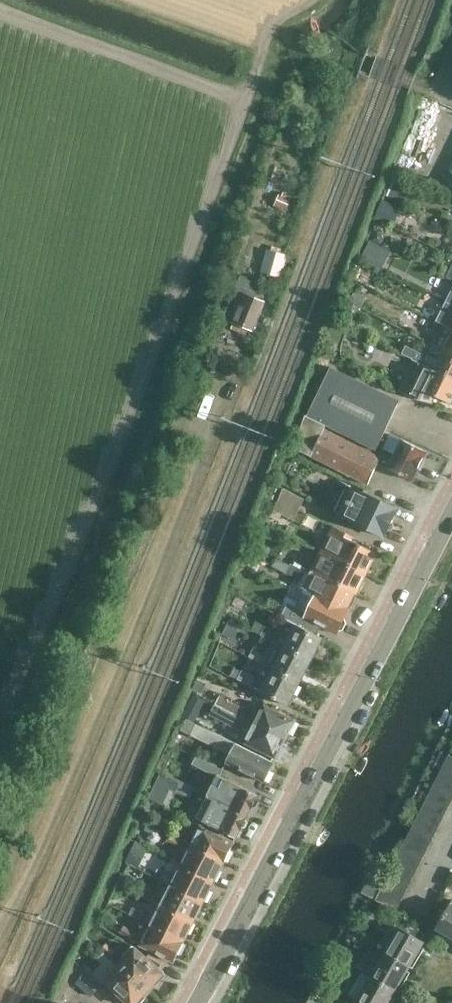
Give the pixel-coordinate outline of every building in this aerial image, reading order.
[(296,201),(278,193),(272,209),(290,216),(296,201)] [(364,254),(384,264),(392,248),(372,239),(364,254)] [(258,275),(277,279),(285,256),(266,250),(258,275)] [(440,274),(435,284),(446,289),(451,280),(440,274)] [(240,276),(223,319),(234,323),(231,329),(249,336),(252,331),(253,332),(266,302),(254,297),(259,284),(240,276)] [(425,304),(420,315),(431,320),(437,310),(425,304)] [(416,323),(427,328),(431,320),(420,315),(416,323)] [(442,326),(433,344),(451,354),(451,331),(442,326)] [(401,354),(412,359),(412,360),(433,370),(451,380),(451,354),(429,342),(423,354),(406,345),(401,354)] [(451,400),(451,380),(420,364),(412,379),(407,377),(400,391),(418,400),(431,403),(435,396),(450,404),(451,400)] [(310,457),(324,429),(339,436),(367,451),(374,454),(375,450),(386,429),(399,402),(331,369),(307,417),(305,421),(304,420),(291,447),(297,450),(310,457)] [(374,454),(367,451),(339,436),(324,429),(310,457),(367,485),(378,464),(381,458),(375,455),(374,454)] [(382,456),(381,458),(378,464),(388,469),(388,470),(412,482),(419,469),(422,470),(427,460),(424,459),(427,453),(402,440),(391,461),(382,456)] [(334,512),(385,535),(398,508),(335,478),(333,483),(345,489),(334,512)] [(272,510),(292,521),(303,499),(283,489),(272,510)] [(334,526),(321,552),(366,575),(377,552),(353,539),(354,537),(334,526)] [(311,571),(356,594),(361,585),(366,575),(321,552),(316,563),(312,571),(311,571)] [(302,570),(291,564),(287,573),(297,579),(302,570)] [(347,617),(351,608),(350,608),(356,594),(311,571),(304,587),(316,594),(313,600),(308,612),(289,603),(281,616),(286,618),(296,623),(295,624),(317,634),(322,625),(339,634),(347,617)] [(278,633),(274,642),(284,647),(312,662),(325,637),(317,634),(295,624),(296,623),(286,618),(278,633)] [(260,635),(274,642),(278,633),(265,626),(260,635)] [(284,647),(273,669),(301,683),(312,662),(284,647)] [(254,648),(249,657),(262,664),(267,655),(254,648)] [(290,705),(301,683),(273,669),(261,691),(290,705)] [(242,670),(237,679),(251,686),(255,677),(242,670)] [(216,704),(284,740),(294,720),(264,705),(259,715),(220,695),(216,704)] [(216,704),(210,716),(249,735),(244,743),(275,759),(284,740),(216,704)] [(226,763),(266,782),(274,763),(236,743),(188,720),(183,730),(231,754),(226,763)] [(449,755),(444,766),(451,770),(451,757),(449,755)] [(208,797),(248,818),(259,795),(220,776),(223,769),(196,756),(192,765),(217,778),(208,797)] [(444,766),(439,776),(451,783),(451,770),(444,766)] [(439,776),(433,786),(451,796),(451,783),(439,776)] [(176,793),(188,797),(192,789),(179,784),(176,793)] [(451,799),(451,796),(433,786),(428,796),(448,807),(451,799)] [(443,817),(448,807),(428,796),(423,807),(443,817)] [(248,818),(208,797),(198,817),(204,821),(238,838),(248,818)] [(438,827),(443,817),(423,807),(418,817),(438,827)] [(176,820),(187,826),(189,820),(179,815),(176,820)] [(433,837),(438,827),(418,817),(412,827),(433,837)] [(191,845),(224,862),(225,862),(226,862),(236,843),(201,826),(191,845)] [(433,837),(412,827),(407,837),(427,848),(433,837)] [(165,841),(175,847),(178,841),(168,836),(165,841)] [(422,858),(427,848),(407,837),(402,848),(422,858)] [(126,862),(138,868),(148,848),(136,842),(126,862)] [(191,845),(181,865),(214,882),(224,862),(191,845)] [(422,858),(402,848),(397,858),(417,868),(422,858)] [(412,879),(417,868),(397,858),(392,868),(412,879)] [(171,885),(204,902),(214,882),(181,865),(171,885)] [(412,879),(392,868),(386,879),(407,889),(412,879)] [(401,899),(407,889),(386,879),(381,889),(401,899)] [(171,885),(161,905),(194,922),(204,902),(171,885)] [(401,899),(381,889),(376,899),(396,909),(401,899)] [(140,920),(143,913),(119,900),(115,907),(140,920)] [(437,930),(451,938),(451,903),(437,930)] [(151,925),(184,941),(194,922),(161,905),(151,925)] [(184,941),(151,925),(140,946),(175,964),(185,944),(183,943),(184,941)] [(381,949),(381,950),(409,967),(424,943),(395,925),(391,933),(395,936),(385,952),(381,949)] [(120,932),(131,938),(133,932),(123,927),(120,932)] [(103,953),(111,959),(117,951),(100,937),(95,945),(103,953)] [(118,966),(148,992),(165,973),(135,947),(118,966)] [(381,959),(371,976),(395,990),(409,967),(381,950),(377,956),(381,959)] [(103,953),(98,959),(102,963),(93,973),(103,982),(104,981),(129,1002),(137,1002),(148,992),(118,966),(111,959),(103,953)] [(84,973),(75,983),(91,997),(100,987),(84,973)] [(371,976),(367,973),(362,981),(366,983),(356,1000),(361,1002),(387,1002),(395,990),(371,976)]
